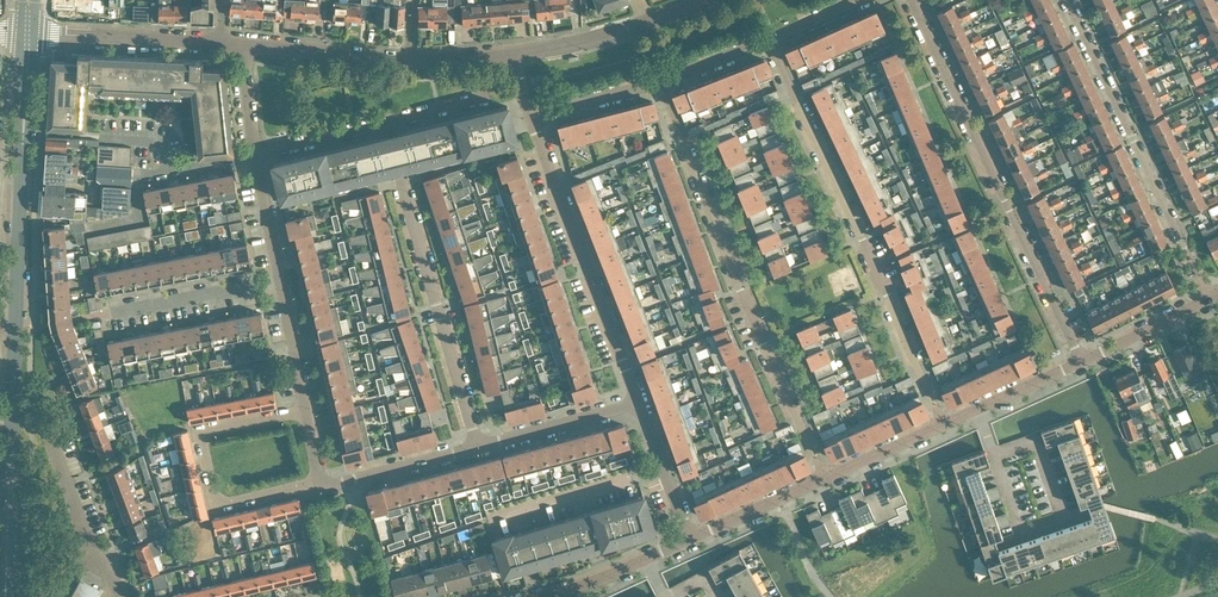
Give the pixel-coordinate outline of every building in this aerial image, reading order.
[(55,9),(76,10),(76,12),(104,13),(104,0),(99,0),(55,0),(55,9)] [(173,0),(158,0),(158,2),(151,1),(151,22),(173,22),(173,0)] [(187,4),(187,0),(173,0),(173,22),(187,21),(187,4)] [(214,0),(202,0),(202,4),(191,7),(190,7),(190,22),(214,22),(214,0)] [(245,0),(230,0),(229,15),(244,16),(245,0)] [(262,0),(245,0),(244,16),(261,17),(262,0)] [(284,0),(262,0),(261,17),(276,18),(276,8),(284,9),(284,0)] [(283,16),(290,16),(290,19),(304,20),(305,0),(284,0),(284,9),(283,16)] [(326,9),(327,0),(305,0),(304,20),(318,21),(319,9),(326,9)] [(392,0),(384,0),(384,5),(378,4),(376,24),(390,25),(392,0)] [(405,6),(400,6),(400,0),(392,0),(390,25),(404,26),(405,6)] [(433,0),(430,0),(430,7),(419,7),(418,26),(432,26),(432,7),(433,7),(433,0)] [(454,6),(447,6),(447,0),(433,0),(433,7),(432,7),(432,26),(447,26),(447,22),(454,22),(454,6)] [(475,3),(462,4),(461,0),(455,0),(455,6),(454,6),(454,22),(463,21),(463,26),(476,25),(475,3)] [(527,0),(507,0),(506,1),(508,22),(522,21),(522,19),(529,19),(529,13),(528,3),(527,0)] [(548,0),(527,0),(528,3),(529,13),(536,12),(537,19),(550,17),(548,0)] [(569,0),(548,0),(550,17),(565,16),(564,4),(569,4),(569,0)] [(628,0),(595,0),(598,11),(629,1),(628,0)] [(1005,0),(996,0),(994,1),(999,14),(1009,9),(1005,0)] [(1050,0),(1031,0),(1034,6),(1031,7),(1032,8),(1023,12),(1025,16),(1033,12),(1034,13),(1037,11),(1052,4),(1050,0)] [(1113,0),(1094,0),(1098,10),(1114,2),(1113,0)] [(1152,0),(1150,0),(1141,4),(1147,17),(1158,12),(1152,0)] [(1214,0),(1195,0),(1199,7),(1195,9),(1194,6),(1186,10),(1188,14),(1215,2),(1214,0)] [(346,23),(348,2),(334,1),(333,22),(346,23)] [(508,22),(506,1),(490,2),(492,23),(508,22)] [(361,24),(362,3),(348,2),(346,23),(361,24)] [(492,23),(490,2),(475,3),(476,25),(492,23)] [(1126,12),(1126,13),(1130,11),(1129,10),(1131,9),(1129,5),(1121,9),(1123,11),(1119,13),(1114,2),(1098,10),(1104,22),(1119,15),(1126,12)] [(1215,2),(1188,14),(1190,18),(1198,15),(1196,12),(1200,10),(1205,21),(1217,15),(1217,9),(1215,2)] [(1058,16),(1052,4),(1037,11),(1043,23),(1058,16)] [(149,22),(149,6),(133,5),(133,21),(149,22)] [(959,18),(952,5),(937,12),(943,25),(959,18)] [(884,32),(875,11),(849,22),(859,44),(884,32)] [(1126,28),(1122,20),(1128,17),(1126,13),(1126,12),(1119,15),(1104,22),(1110,35),(1126,28)] [(1205,21),(1211,32),(1207,34),(1205,31),(1198,35),(1199,39),(1217,30),(1217,15),(1205,21)] [(1063,28),(1058,16),(1043,23),(1047,31),(1035,36),(1037,41),(1045,37),(1045,38),(1049,36),(1049,35),(1063,28)] [(965,31),(959,18),(943,25),(949,38),(965,31)] [(859,44),(849,22),(825,33),(834,55),(859,44)] [(1009,41),(1002,28),(995,32),(1001,45),(1009,41)] [(1069,40),(1063,28),(1049,35),(1049,36),(1054,47),(1069,40)] [(1199,39),(1201,43),(1213,37),(1217,46),(1217,45),(1217,30),(1199,39)] [(955,51),(971,43),(968,39),(965,31),(949,38),(955,51)] [(834,55),(825,33),(800,44),(808,63),(807,63),(809,66),(834,55)] [(980,33),(972,37),(974,42),(982,38),(980,33)] [(1135,44),(1131,45),(1126,34),(1110,41),(1116,55),(1132,47),(1137,45),(1144,42),(1142,37),(1134,41),(1135,44)] [(1079,55),(1073,42),(1051,53),(1057,65),(1057,66),(1061,64),(1064,62),(1079,55)] [(961,63),(976,56),(971,43),(955,51),(961,63)] [(808,63),(800,44),(786,50),(795,69),(807,63),(808,63)] [(1177,56),(1171,44),(1159,49),(1161,53),(1165,51),(1169,60),(1175,57),(1177,56)] [(867,61),(892,49),(890,45),(865,56),(867,61)] [(1138,60),(1132,47),(1116,55),(1122,67),(1138,60)] [(900,64),(895,52),(876,60),(881,72),(900,64)] [(139,92),(142,57),(73,53),(72,62),(51,60),(47,127),(85,130),(87,94),(89,94),(89,89),(139,92)] [(1216,54),(1217,55),(1209,59),(1211,63),(1217,60),(1217,53),(1216,54)] [(1085,68),(1079,55),(1064,62),(1066,66),(1070,75),(1085,68)] [(842,72),(867,61),(865,56),(840,67),(842,72)] [(982,69),(976,56),(961,63),(967,76),(982,69)] [(999,56),(984,63),(986,67),(994,63),(1001,60),(999,56)] [(234,152),(224,69),(208,68),(208,60),(142,57),(139,92),(192,94),(199,156),(234,152)] [(1138,60),(1122,67),(1128,80),(1156,67),(1154,63),(1147,65),(1143,57),(1138,60)] [(772,77),(765,59),(751,64),(758,83),(759,82),(772,77)] [(1036,75),(1031,63),(1025,65),(1030,78),(1036,75)] [(758,83),(751,64),(726,74),(734,96),(761,86),(759,82),(758,83)] [(905,77),(900,64),(881,72),(886,84),(905,77)] [(819,82),(842,72),(840,67),(817,78),(817,76),(815,77),(817,83),(819,82)] [(1027,78),(1021,67),(1008,73),(1014,84),(1027,78)] [(1150,85),(1145,73),(1148,72),(1150,74),(1157,70),(1156,67),(1128,80),(1134,93),(1150,85)] [(1091,80),(1085,68),(1070,75),(1073,82),(1070,83),(1070,84),(1062,88),(1064,92),(1072,89),(1072,90),(1076,88),(1076,87),(1091,80)] [(988,81),(982,69),(967,76),(973,88),(988,81)] [(1196,71),(1191,74),(1190,74),(1195,86),(1201,83),(1200,83),(1196,71)] [(734,96),(726,74),(712,79),(721,101),(734,96)] [(820,84),(819,82),(817,83),(815,77),(801,83),(805,91),(820,84)] [(892,97),(910,89),(905,77),(886,84),(892,97)] [(768,90),(782,85),(780,78),(766,83),(768,90)] [(721,101),(712,79),(687,89),(695,108),(694,108),(695,111),(721,101)] [(1096,92),(1091,80),(1076,87),(1076,88),(1081,99),(1096,92)] [(1162,80),(1150,85),(1134,93),(1140,105),(1168,92),(1162,80)] [(994,94),(988,81),(973,88),(979,101),(994,94)] [(859,91),(855,82),(849,85),(853,93),(854,93),(859,91)] [(836,90),(832,83),(812,92),(820,109),(843,98),(839,89),(836,90)] [(1006,88),(998,92),(1000,96),(1015,89),(1013,85),(1006,88)] [(695,108),(687,89),(673,95),(681,113),(694,108),(695,108)] [(780,97),(777,89),(761,96),(762,99),(764,98),(766,102),(780,97)] [(897,109),(915,101),(910,89),(892,97),(897,109)] [(862,98),(859,91),(854,93),(858,100),(862,98)] [(1001,107),(996,98),(1000,96),(998,92),(994,94),(979,101),(985,114),(1001,107)] [(1102,104),(1096,92),(1081,99),(1086,110),(1083,112),(1081,109),(1074,112),(1075,117),(1102,104)] [(1162,110),(1157,99),(1160,97),(1162,100),(1170,96),(1168,92),(1140,105),(1146,118),(1162,110)] [(871,96),(866,98),(870,106),(874,104),(871,96)] [(741,113),(765,103),(766,102),(764,98),(762,99),(739,108),(741,113)] [(848,107),(843,98),(820,109),(828,125),(848,116),(844,108),(848,107)] [(658,120),(653,101),(638,105),(643,124),(644,124),(658,120)] [(921,113),(915,101),(897,109),(902,121),(921,113)] [(878,111),(874,104),(870,106),(874,114),(878,111)] [(1108,117),(1102,104),(1075,117),(1077,121),(1085,117),(1084,114),(1088,112),(1093,123),(1108,117)] [(643,124),(638,105),(612,111),(618,134),(645,127),(644,124),(643,124)] [(514,148),(512,141),(515,140),(517,148),(516,140),(507,106),(402,132),(403,136),(387,140),(378,142),(378,138),(273,164),(281,199),(282,199),(282,201),(283,201),(282,197),(285,196),(287,205),(377,183),(397,177),(416,173),(514,148)] [(776,129),(767,106),(749,113),(759,136),(776,129)] [(728,118),(741,113),(739,108),(726,114),(727,116),(728,118)] [(618,134),(612,111),(586,118),(592,141),(618,134)] [(1213,112),(1208,114),(1207,115),(1213,127),(1217,125),(1217,119),(1216,120),(1213,112)] [(926,125),(921,113),(902,121),(907,133),(926,125)] [(1010,126),(1003,113),(988,120),(994,133),(1010,126)] [(874,123),(871,115),(866,117),(869,125),(874,123)] [(1170,127),(1164,115),(1149,123),(1155,136),(1183,124),(1180,119),(1173,122),(1174,125),(1170,127)] [(729,121),(728,118),(727,116),(704,126),(702,126),(704,131),(706,130),(715,126),(716,126),(729,121)] [(851,123),(848,116),(828,125),(835,141),(859,130),(854,121),(851,123)] [(1011,120),(1013,124),(1021,120),(1019,116),(1011,120)] [(749,122),(747,117),(738,121),(740,125),(749,122)] [(1114,129),(1108,117),(1093,123),(1098,134),(1094,136),(1093,133),(1085,137),(1087,141),(1092,139),(1114,129)] [(592,141),(586,118),(559,125),(565,148),(592,141)] [(883,120),(879,122),(882,129),(887,127),(883,120)] [(1013,124),(1015,128),(1023,124),(1021,120),(1013,124)] [(702,126),(704,126),(703,122),(687,129),(690,137),(704,131),(702,126)] [(731,123),(714,131),(723,153),(740,146),(739,144),(731,123)] [(878,130),(874,123),(869,125),(873,133),(878,130)] [(1177,141),(1171,130),(1175,128),(1176,131),(1184,127),(1183,124),(1155,136),(1161,149),(1177,142),(1177,141)] [(912,145),(931,137),(926,125),(907,133),(912,145)] [(1016,138),(1010,126),(994,133),(1000,146),(1016,138)] [(1209,126),(1204,129),(1210,142),(1215,139),(1209,126)] [(891,135),(887,127),(882,129),(886,137),(891,135)] [(1119,141),(1114,129),(1092,139),(1098,151),(1119,141)] [(863,139),(859,130),(835,141),(843,157),(863,148),(860,141),(863,139)] [(777,133),(760,140),(769,160),(770,162),(787,155),(777,133)] [(83,146),(84,141),(86,141),(86,139),(47,136),(46,149),(67,150),(67,145),(83,146)] [(755,137),(747,140),(749,145),(757,142),(756,139),(755,137)] [(917,157),(936,149),(931,137),(912,145),(917,157)] [(1022,151),(1016,138),(1000,146),(1006,158),(1022,151)] [(1189,150),(1184,139),(1184,138),(1177,141),(1177,142),(1161,149),(1167,162),(1183,154),(1187,153),(1190,151),(1189,150)] [(651,152),(666,147),(663,139),(647,145),(648,148),(650,148),(651,152)] [(1037,139),(1023,145),(1025,150),(1033,146),(1039,143),(1037,139)] [(747,140),(739,144),(740,146),(741,148),(749,145),(747,140)] [(1033,146),(1025,150),(1027,154),(1047,144),(1045,140),(1039,143),(1033,146)] [(893,144),(889,146),(893,153),(897,151),(893,144)] [(1127,157),(1121,144),(1106,151),(1111,163),(1107,164),(1106,162),(1098,165),(1100,170),(1108,166),(1109,167),(1112,165),(1112,164),(1127,157)] [(130,167),(131,147),(98,145),(97,165),(130,167)] [(740,146),(723,153),(732,175),(750,168),(741,148),(740,146)] [(1078,146),(1073,148),(1067,151),(1072,163),(1083,158),(1078,146)] [(626,162),(651,152),(650,148),(648,148),(625,158),(625,160),(626,162)] [(866,155),(863,148),(843,157),(851,174),(874,162),(870,153),(866,155)] [(890,155),(886,148),(881,150),(885,157),(890,155)] [(1187,153),(1189,157),(1197,153),(1195,148),(1189,150),(1190,151),(1187,153)] [(941,162),(936,149),(917,157),(922,169),(941,162)] [(674,168),(668,151),(647,159),(650,167),(647,168),(650,177),(674,168)] [(901,159),(897,151),(893,153),(896,161),(901,159)] [(1024,156),(1022,151),(1006,158),(1012,171),(1027,164),(1024,156)] [(67,160),(68,153),(46,152),(45,166),(71,168),(71,169),(78,170),(79,155),(72,155),(72,160),(67,160)] [(1189,167),(1183,154),(1167,162),(1173,175),(1189,167)] [(600,170),(625,160),(625,158),(624,155),(598,165),(600,170)] [(787,155),(770,162),(771,165),(779,185),(796,177),(787,155)] [(893,163),(890,155),(885,157),(889,165),(893,163)] [(522,170),(517,157),(514,158),(514,156),(510,158),(510,159),(498,163),(502,177),(522,170)] [(1133,170),(1127,157),(1112,164),(1112,165),(1118,176),(1133,170)] [(769,160),(761,163),(763,168),(771,165),(770,162),(769,160)] [(878,171),(874,162),(851,174),(858,190),(878,180),(875,173),(878,171)] [(946,174),(941,162),(922,169),(927,182),(946,174)] [(761,163),(753,166),(754,169),(755,171),(763,168),(761,163)] [(1033,176),(1027,164),(1012,171),(1018,184),(1033,176)] [(103,185),(130,186),(131,167),(130,167),(97,165),(96,179),(103,185)] [(574,180),(600,170),(598,165),(572,175),(574,180)] [(78,182),(78,170),(71,169),(71,168),(45,166),(44,181),(66,182),(71,182),(78,182)] [(906,167),(901,169),(905,177),(910,175),(906,167)] [(1194,178),(1189,167),(1173,175),(1179,187),(1206,173),(1204,170),(1196,173),(1198,176),(1194,178)] [(449,184),(464,174),(462,168),(425,180),(431,198),(451,191),(449,184)] [(680,185),(674,168),(650,177),(653,187),(657,186),(660,193),(680,185)] [(526,183),(522,170),(502,177),(495,179),(500,192),(526,183)] [(1138,182),(1133,170),(1118,176),(1112,179),(1115,187),(1110,190),(1112,194),(1120,190),(1120,191),(1124,189),(1138,182)] [(1038,176),(1039,179),(1047,175),(1045,171),(1037,175),(1038,176)] [(751,172),(734,179),(743,201),(760,194),(759,192),(751,172)] [(237,195),(234,179),(236,179),(235,174),(233,175),(233,173),(220,175),(224,197),(237,195)] [(1201,192),(1195,180),(1199,179),(1200,181),(1208,178),(1206,173),(1179,187),(1185,200),(1201,192)] [(951,186),(946,174),(927,182),(933,194),(951,186)] [(224,197),(220,175),(207,178),(211,200),(213,200),(213,202),(217,204),(222,203),(224,199),(224,198),(224,197)] [(630,175),(625,177),(628,186),(633,184),(630,175)] [(913,182),(910,175),(905,177),(909,184),(913,182)] [(482,184),(480,176),(474,177),(476,185),(482,184)] [(1039,189),(1033,176),(1018,184),(1024,197),(1039,190),(1039,189)] [(597,189),(592,177),(573,184),(578,197),(597,189)] [(211,200),(207,178),(195,180),(199,202),(211,200)] [(199,202),(195,180),(182,183),(186,205),(199,202)] [(882,187),(878,180),(858,190),(866,206),(889,195),(885,186),(882,187)] [(905,187),(901,180),(897,182),(900,190),(905,187)] [(65,191),(66,182),(44,181),(43,190),(41,215),(74,217),(75,210),(86,211),(87,193),(65,191)] [(797,181),(780,188),(789,208),(790,210),(807,203),(797,181)] [(1144,194),(1138,182),(1124,189),(1129,201),(1144,194)] [(186,205),(182,183),(169,185),(174,207),(186,205)] [(530,196),(526,183),(500,192),(504,205),(530,196)] [(485,191),(482,184),(476,185),(479,193),(485,191)] [(103,185),(102,207),(104,207),(103,219),(126,215),(126,209),(128,209),(130,186),(103,185)] [(174,207),(169,185),(157,188),(161,210),(174,207)] [(457,208),(455,201),(470,191),(468,185),(451,191),(431,198),(436,215),(457,208)] [(662,211),(687,202),(680,185),(660,193),(662,200),(659,202),(662,211)] [(775,185),(767,188),(769,193),(777,190),(776,188),(775,185)] [(956,198),(951,186),(933,194),(938,206),(956,198)] [(909,196),(905,187),(900,190),(899,190),(903,199),(909,196)] [(161,210),(157,188),(143,190),(148,212),(161,210)] [(767,188),(759,192),(760,194),(761,197),(769,193),(767,188)] [(601,202),(597,189),(578,197),(583,209),(601,202)] [(1097,201),(1091,189),(1086,192),(1091,204),(1097,201)] [(916,191),(912,193),(915,201),(920,199),(916,191)] [(384,210),(380,192),(379,192),(341,201),(343,208),(361,208),(363,215),(384,210)] [(1207,205),(1201,192),(1185,200),(1191,212),(1207,205)] [(760,194),(743,201),(752,224),(770,217),(761,197),(760,194)] [(1150,206),(1144,194),(1129,201),(1134,211),(1131,213),(1129,210),(1121,214),(1123,219),(1150,206)] [(894,204),(889,195),(866,206),(874,222),(879,220),(879,219),(894,212),(890,205),(894,204)] [(1032,214),(1049,206),(1044,195),(1027,203),(1030,209),(1028,210),(1030,213),(1032,213),(1032,214)] [(1216,195),(1208,199),(1210,203),(1217,199),(1216,195)] [(508,218),(535,209),(530,196),(504,205),(508,218)] [(1059,196),(1051,200),(1053,204),(1061,201),(1059,196)] [(961,210),(956,198),(938,206),(943,218),(961,210)] [(923,206),(920,199),(915,201),(919,208),(923,206)] [(491,209),(488,201),(482,203),(485,211),(491,209)] [(460,218),(476,208),(474,202),(457,208),(436,215),(442,232),(462,225),(460,218)] [(606,214),(601,202),(583,209),(587,221),(606,214)] [(693,219),(687,202),(662,211),(666,220),(669,219),(672,226),(693,219)] [(807,203),(790,210),(791,213),(799,233),(816,226),(807,203)] [(1055,217),(1049,206),(1032,214),(1033,215),(1031,215),(1033,219),(1034,218),(1037,224),(1055,217)] [(1156,219),(1150,206),(1123,219),(1125,222),(1133,218),(1132,216),(1136,214),(1141,225),(1156,219)] [(789,208),(781,211),(783,216),(791,213),(790,210),(789,208)] [(493,217),(491,209),(485,211),(488,219),(493,217)] [(539,222),(535,209),(508,218),(513,231),(539,222)] [(887,236),(910,225),(906,216),(902,217),(899,209),(894,212),(879,219),(879,220),(887,236)] [(242,218),(240,210),(227,213),(228,220),(242,218)] [(388,227),(384,210),(363,215),(346,219),(347,225),(366,226),(367,232),(367,233),(388,227)] [(640,210),(635,212),(639,220),(643,218),(640,210)] [(967,222),(961,210),(943,218),(948,230),(967,222)] [(781,211),(773,215),(774,217),(775,219),(783,216),(781,211)] [(920,220),(916,211),(910,214),(914,222),(920,220)] [(1060,227),(1063,226),(1061,221),(1066,219),(1063,213),(1055,217),(1037,224),(1040,231),(1039,232),(1040,235),(1042,234),(1042,235),(1060,227)] [(223,221),(221,214),(214,215),(216,223),(223,221)] [(317,228),(314,214),(307,215),(294,218),(293,217),(289,218),(290,219),(287,220),(290,234),(310,229),(317,228)] [(611,226),(606,214),(587,221),(592,233),(611,226)] [(927,214),(923,217),(926,224),(931,222),(927,214)] [(1099,219),(1098,219),(1100,222),(1103,228),(1109,225),(1105,215),(1099,219)] [(1063,226),(1071,222),(1069,217),(1066,219),(1061,221),(1063,226)] [(197,226),(196,219),(189,220),(191,227),(197,226)] [(466,235),(481,225),(479,219),(462,225),(442,232),(448,249),(468,242),(466,235)] [(699,236),(693,219),(672,226),(675,234),(671,235),(675,244),(699,236)] [(1161,231),(1156,219),(1141,225),(1146,236),(1142,237),(1141,235),(1133,239),(1135,243),(1139,241),(1161,231)] [(771,220),(754,227),(763,249),(780,242),(779,240),(771,220)] [(924,228),(920,220),(914,222),(918,231),(924,228)] [(72,232),(75,231),(76,238),(84,236),(83,230),(86,229),(84,221),(71,223),(72,232)] [(244,228),(242,221),(229,223),(230,231),(244,228)] [(543,235),(539,222),(513,231),(517,244),(524,242),(543,235)] [(935,230),(931,222),(926,224),(930,232),(935,230)] [(1197,225),(1200,230),(1214,257),(1217,255),(1217,236),(1217,235),(1216,231),(1214,226),(1207,229),(1206,227),(1203,222),(1197,225)] [(225,232),(223,225),(223,224),(216,226),(218,233),(225,232)] [(146,239),(153,238),(151,225),(143,226),(146,239)] [(914,234),(910,225),(887,236),(895,252),(915,243),(911,235),(914,234)] [(1115,237),(1109,225),(1103,228),(1108,240),(1115,237)] [(65,240),(65,226),(42,228),(43,241),(65,240)] [(146,239),(143,226),(136,227),(139,241),(146,239)] [(616,238),(611,226),(592,233),(597,246),(616,238)] [(139,241),(136,227),(129,229),(132,242),(139,241)] [(392,245),(388,227),(367,233),(367,232),(350,236),(351,243),(370,243),(371,249),(372,250),(392,245)] [(1065,238),(1060,227),(1042,235),(1043,236),(1041,237),(1043,240),(1044,240),(1048,246),(1065,238)] [(975,240),(969,228),(951,237),(956,249),(975,240)] [(132,242),(129,229),(122,230),(125,244),(132,242)] [(199,237),(198,230),(198,229),(191,230),(193,238),(199,237)] [(313,242),(310,229),(290,234),(293,247),(313,242)] [(492,229),(491,229),(486,231),(489,239),(495,237),(492,229)] [(817,229),(800,236),(806,250),(809,259),(810,259),(827,252),(817,229)] [(125,244),(122,230),(115,232),(118,245),(125,244)] [(1167,243),(1161,231),(1139,241),(1145,253),(1167,243)] [(118,245),(115,232),(108,233),(111,246),(118,245)] [(111,246),(108,233),(101,234),(104,248),(111,246)] [(795,233),(787,237),(789,241),(797,238),(796,236),(795,233)] [(104,248),(101,234),(94,236),(97,249),(104,248)] [(174,242),(173,235),(173,234),(166,235),(167,243),(174,242)] [(548,248),(543,235),(524,242),(528,254),(548,248)] [(97,249),(94,236),(87,237),(89,250),(97,249)] [(471,252),(487,242),(485,236),(468,242),(448,249),(453,266),(474,259),(473,259),(471,252)] [(705,252),(699,236),(675,244),(678,254),(682,253),(684,260),(705,252)] [(497,245),(495,237),(489,239),(492,246),(497,245)] [(787,237),(779,240),(780,242),(781,245),(789,241),(787,237)] [(621,250),(616,238),(597,246),(602,258),(621,250)] [(1053,257),(1070,249),(1065,238),(1048,246),(1050,252),(1049,253),(1050,257),(1052,256),(1053,257)] [(1079,239),(1071,243),(1073,247),(1081,244),(1079,239)] [(66,253),(65,240),(43,241),(44,254),(66,253)] [(980,252),(975,240),(956,249),(962,261),(980,252)] [(317,255),(313,242),(293,247),(296,260),(317,255)] [(780,242),(763,249),(773,274),(790,267),(781,245),(780,242)] [(250,259),(247,243),(234,246),(238,268),(251,265),(251,264),(253,263),(252,259),(250,259)] [(653,243),(648,245),(652,253),(657,251),(653,243)] [(397,262),(392,245),(372,250),(371,249),(354,254),(356,260),(374,260),(376,267),(397,262)] [(238,268),(234,246),(221,249),(225,271),(238,268)] [(943,246),(938,248),(941,256),(946,254),(943,246)] [(1075,260),(1072,253),(1075,251),(1073,247),(1070,249),(1053,257),(1053,258),(1051,259),(1053,262),(1055,261),(1058,268),(1075,260)] [(552,261),(548,248),(528,254),(521,256),(525,270),(532,268),(552,261)] [(225,271),(221,249),(208,251),(213,273),(225,271)] [(921,257),(918,249),(897,258),(904,275),(928,265),(924,256),(921,257)] [(625,262),(621,250),(602,258),(607,270),(625,262)] [(1126,262),(1120,250),(1114,252),(1120,265),(1126,262)] [(213,273),(208,251),(196,254),(200,276),(213,273)] [(939,260),(935,251),(929,254),(933,263),(939,260)] [(711,269),(705,252),(684,260),(687,267),(684,269),(687,278),(711,269)] [(986,264),(980,252),(962,261),(967,273),(986,264)] [(67,265),(66,253),(44,254),(45,267),(67,265)] [(477,269),(493,259),(490,253),(473,259),(474,259),(453,266),(459,283),(479,276),(479,275),(477,269)] [(505,253),(499,255),(502,263),(508,261),(505,253)] [(200,276),(196,254),(183,256),(187,278),(200,276)] [(949,262),(946,254),(941,256),(944,264),(949,262)] [(1154,259),(1151,254),(1144,257),(1147,262),(1154,259)] [(89,261),(87,255),(80,256),(81,263),(89,261)] [(320,269),(317,255),(296,260),(300,274),(320,269)] [(187,278),(183,256),(170,259),(174,281),(187,278)] [(1089,261),(1081,264),(1083,269),(1097,263),(1096,263),(1094,258),(1089,261)] [(174,281),(170,259),(158,261),(162,283),(174,281)] [(642,260),(629,264),(631,271),(644,267),(642,260)] [(943,269),(939,260),(933,263),(936,272),(943,269)] [(1080,271),(1075,260),(1058,268),(1061,274),(1059,275),(1061,278),(1062,277),(1063,279),(1080,271)] [(162,283),(158,261),(145,263),(149,285),(162,283)] [(510,269),(508,261),(502,263),(505,271),(510,269)] [(556,274),(552,261),(532,268),(537,281),(556,274)] [(401,280),(397,262),(376,267),(358,271),(360,277),(378,278),(380,284),(380,285),(401,280)] [(630,275),(625,262),(607,270),(611,282),(630,275)] [(1083,269),(1085,273),(1100,266),(1098,262),(1096,263),(1097,263),(1083,269)] [(149,285),(145,263),(132,266),(136,288),(149,285)] [(973,285),(991,276),(986,264),(967,273),(973,285)] [(68,278),(67,265),(45,267),(46,280),(68,278)] [(932,274),(928,265),(904,275),(911,291),(926,285),(931,283),(928,275),(932,274)] [(1130,270),(1128,265),(1121,269),(1123,273),(1130,270)] [(136,288),(132,266),(120,268),(124,290),(136,288)] [(327,267),(320,269),(300,274),(303,287),(323,282),(330,280),(327,267)] [(124,290),(120,268),(107,271),(111,293),(124,290)] [(718,286),(711,269),(687,278),(691,287),(694,286),(697,293),(697,294),(712,288),(718,286)] [(1129,284),(1123,273),(1121,269),(1115,272),(1117,276),(1117,283),(1120,288),(1129,284)] [(498,276),(496,270),(479,275),(479,276),(459,283),(465,300),(485,293),(483,286),(498,276)] [(111,293),(107,271),(94,274),(98,295),(111,293)] [(953,271),(948,273),(951,281),(956,279),(953,271)] [(1085,281),(1080,271),(1063,279),(1062,280),(1063,284),(1065,283),(1068,289),(1085,281)] [(1175,290),(1166,272),(1154,278),(1164,296),(1175,290)] [(672,274),(666,276),(662,278),(665,286),(670,284),(669,284),(677,281),(676,277),(672,274)] [(635,287),(630,275),(611,282),(616,294),(635,287)] [(997,288),(991,276),(973,285),(978,297),(997,288)] [(1100,284),(1107,281),(1105,276),(1097,280),(1100,284)] [(69,291),(68,278),(46,280),(47,293),(69,291)] [(1164,296),(1154,278),(1143,284),(1152,302),(1164,296)] [(514,279),(508,281),(511,289),(517,288),(514,279)] [(562,292),(558,279),(531,287),(536,301),(542,298),(562,292)] [(959,286),(956,279),(951,281),(954,288),(959,286)] [(94,286),(92,280),(85,281),(86,288),(94,286)] [(333,294),(330,280),(323,282),(303,287),(306,300),(326,295),(333,294)] [(405,297),(401,280),(380,285),(380,284),(362,288),(364,295),(382,295),(384,302),(405,297)] [(1152,302),(1143,284),(1131,289),(1140,308),(1152,302)] [(929,292),(926,285),(911,291),(905,293),(912,310),(936,300),(932,291),(929,292)] [(951,294),(948,286),(943,288),(946,296),(951,294)] [(640,299),(635,287),(616,294),(621,307),(640,299)] [(718,305),(712,288),(697,294),(697,293),(691,295),(694,303),(691,304),(694,314),(718,305)] [(1002,300),(997,288),(978,297),(984,309),(1002,300)] [(1083,292),(1081,288),(1074,291),(1076,296),(1083,292)] [(1140,308),(1131,289),(1120,295),(1129,314),(1140,308)] [(69,304),(69,291),(47,293),(48,306),(69,304)] [(521,300),(518,292),(512,294),(515,302),(521,300)] [(566,305),(564,297),(562,292),(542,298),(547,311),(566,305)] [(955,302),(951,294),(946,296),(950,304),(955,302)] [(309,313),(329,308),(326,295),(306,300),(309,313)] [(490,311),(506,302),(504,295),(466,305),(470,323),(491,318),(491,317),(490,311)] [(963,295),(958,297),(961,305),(966,303),(963,295)] [(1129,314),(1120,295),(1108,301),(1117,319),(1129,314)] [(98,309),(95,296),(88,297),(90,310),(98,309)] [(409,315),(405,297),(384,302),(367,306),(368,312),(387,312),(389,320),(409,315)] [(645,311),(640,299),(621,307),(626,319),(645,311)] [(940,309),(936,300),(912,310),(919,326),(940,318),(937,311),(940,309)] [(1008,312),(1002,300),(984,309),(989,321),(1008,312)] [(1117,319),(1108,301),(1096,307),(1106,325),(1117,319)] [(969,311),(966,303),(961,305),(964,313),(969,311)] [(73,322),(72,318),(71,316),(71,314),(70,314),(69,304),(48,306),(49,319),(48,319),(50,328),(51,329),(52,329),(52,331),(73,327),(72,325),(73,324),(73,322)] [(571,318),(566,305),(547,311),(540,313),(544,327),(551,325),(571,318)] [(725,322),(718,305),(694,314),(698,323),(701,322),(704,330),(725,322)] [(313,326),(340,320),(336,306),(329,308),(309,313),(313,326)] [(1106,325),(1096,307),(1085,313),(1094,331),(1106,325)] [(860,332),(850,309),(833,316),(837,325),(843,339),(860,332)] [(524,310),(518,312),(521,320),(527,318),(524,310)] [(680,310),(675,312),(678,320),(683,318),(680,310)] [(649,323),(645,311),(626,319),(631,331),(649,323)] [(264,334),(261,318),(263,318),(262,313),(260,313),(260,312),(247,314),(251,336),(264,334)] [(1013,325),(1008,312),(989,321),(995,333),(1013,325)] [(494,328),(510,319),(508,313),(491,317),(491,318),(470,323),(475,340),(495,335),(494,328)] [(251,336),(247,314),(234,317),(239,339),(251,336)] [(239,339),(234,317),(222,319),(226,341),(239,339)] [(529,326),(527,318),(521,320),(524,328),(529,326)] [(575,331),(571,318),(551,325),(555,337),(575,331)] [(943,325),(940,318),(919,326),(926,343),(950,333),(946,324),(943,325)] [(974,318),(970,320),(974,328),(978,326),(974,318)] [(226,341),(222,319),(209,322),(213,344),(226,341)] [(417,337),(411,320),(411,319),(373,332),(376,338),(394,337),(396,343),(396,344),(417,337)] [(966,327),(963,319),(958,321),(961,329),(966,327)] [(343,334),(340,320),(313,326),(316,340),(343,334)] [(213,344),(209,322),(196,324),(201,346),(213,344)] [(654,336),(649,323),(631,331),(635,343),(654,336)] [(77,338),(74,330),(75,330),(74,327),(73,324),(72,325),(73,327),(52,331),(52,329),(51,329),(52,334),(57,346),(77,338)] [(201,346),(196,324),(184,327),(188,349),(201,346)] [(807,355),(824,348),(823,346),(814,324),(797,331),(807,355)] [(103,336),(101,326),(94,328),(96,337),(103,336)] [(982,334),(978,326),(974,328),(977,336),(982,334)] [(188,349),(184,327),(171,329),(175,351),(188,349)] [(734,344),(727,327),(707,336),(710,344),(706,345),(711,354),(734,344)] [(970,335),(966,327),(961,329),(960,329),(964,338),(970,335)] [(175,351),(171,329),(158,332),(163,354),(175,351)] [(1014,334),(1012,329),(1003,333),(1006,338),(1014,334)] [(498,345),(514,337),(513,330),(495,335),(475,340),(479,358),(500,353),(500,352),(498,345)] [(579,344),(575,331),(555,337),(548,339),(553,353),(579,344)] [(163,354),(158,332),(146,334),(150,356),(163,354)] [(953,342),(950,333),(926,343),(933,360),(953,351),(950,344),(953,342)] [(1006,338),(1003,333),(995,337),(997,342),(1006,338)] [(150,356),(146,334),(133,337),(137,359),(150,356)] [(871,357),(861,335),(844,342),(852,362),(853,364),(871,357)] [(659,348),(654,336),(635,343),(640,356),(659,348)] [(137,359),(133,337),(120,339),(125,361),(137,359)] [(423,354),(417,337),(396,344),(396,343),(379,349),(381,355),(400,354),(402,360),(402,361),(423,354)] [(531,345),(528,337),(522,339),(525,347),(531,345)] [(82,350),(77,338),(57,346),(62,358),(82,350)] [(105,345),(104,339),(104,338),(96,340),(98,346),(105,345)] [(348,352),(344,338),(317,345),(320,359),(348,352)] [(125,361),(120,339),(107,342),(112,364),(125,361)] [(839,339),(831,343),(833,347),(841,344),(840,342),(839,339)] [(991,345),(988,340),(979,344),(982,349),(991,345)] [(831,343),(823,346),(824,348),(825,351),(833,347),(831,343)] [(584,357),(579,344),(553,353),(557,365),(584,357)] [(741,360),(734,344),(711,354),(715,364),(718,362),(721,369),(727,367),(741,361),(741,360)] [(982,349),(979,344),(971,348),(973,353),(982,349)] [(1187,344),(1173,351),(1181,370),(1189,385),(1207,376),(1199,360),(1196,362),(1188,346),(1187,344)] [(533,353),(531,345),(525,347),(528,355),(533,353)] [(694,345),(689,346),(694,362),(699,359),(694,345)] [(1033,365),(1025,347),(1012,353),(1021,371),(1033,365)] [(502,363),(519,354),(517,348),(500,352),(500,353),(479,358),(483,375),(504,370),(504,369),(502,363)] [(833,371),(825,351),(824,348),(807,355),(816,378),(833,371)] [(269,356),(267,349),(254,351),(255,359),(269,356)] [(87,362),(82,350),(62,358),(67,370),(87,362)] [(967,356),(964,351),(956,355),(958,360),(967,356)] [(249,360),(248,352),(241,353),(243,361),(249,360)] [(351,365),(348,352),(320,359),(324,372),(351,365)] [(1021,371),(1012,353),(1000,358),(1009,376),(1021,371)] [(428,371),(423,354),(402,361),(402,360),(385,366),(387,372),(406,371),(408,377),(408,378),(428,371)] [(667,368),(662,355),(643,362),(647,375),(667,368)] [(958,360),(956,355),(947,359),(949,364),(958,360)] [(224,365),(223,357),(216,358),(218,366),(224,365)] [(588,370),(584,357),(557,365),(561,378),(568,376),(588,370)] [(880,380),(871,357),(853,364),(854,367),(862,385),(863,387),(880,380)] [(1160,357),(1149,362),(1157,381),(1162,378),(1171,398),(1183,393),(1180,386),(1173,373),(1169,375),(1160,357)] [(730,385),(754,375),(746,358),(741,360),(741,361),(727,367),(730,374),(726,376),(730,385)] [(1009,376),(1000,358),(988,363),(997,382),(1009,376)] [(950,366),(949,364),(947,359),(931,366),(935,374),(950,366)] [(92,373),(87,362),(67,370),(71,382),(92,373)] [(199,370),(197,362),(191,363),(192,371),(199,370)] [(544,370),(541,362),(535,364),(538,372),(544,370)] [(852,362),(844,365),(846,370),(850,369),(854,367),(853,364),(852,362)] [(110,370),(109,363),(101,365),(102,371),(110,370)] [(997,382),(988,363),(976,369),(985,387),(997,382)] [(327,385),(354,378),(351,365),(324,372),(327,385)] [(506,380),(523,371),(521,365),(504,369),(504,370),(483,375),(488,393),(500,390),(508,387),(506,380)] [(844,365),(837,369),(838,371),(839,373),(846,370),(844,365)] [(173,375),(172,367),(165,368),(167,376),(173,375)] [(671,380),(667,368),(647,375),(652,387),(671,380)] [(1136,368),(1124,374),(1138,403),(1139,404),(1150,399),(1144,386),(1136,368)] [(985,387),(976,369),(964,374),(973,393),(985,387)] [(547,378),(544,370),(538,372),(542,385),(548,383),(547,378)] [(592,382),(588,370),(568,376),(572,389),(592,382)] [(434,388),(428,371),(408,378),(408,377),(391,383),(393,389),(411,388),(414,394),(414,395),(434,388)] [(148,379),(147,372),(140,373),(142,381),(148,379)] [(97,386),(92,373),(71,382),(76,394),(97,386)] [(835,374),(818,381),(827,404),(844,397),(835,374)] [(973,393),(964,374),(953,380),(961,398),(973,393)] [(1138,403),(1124,374),(1114,378),(1131,415),(1141,410),(1140,410),(1141,409),(1139,404),(1138,403)] [(761,391),(754,375),(730,385),(734,394),(737,393),(740,400),(761,391)] [(898,390),(913,383),(910,376),(894,383),(898,390)] [(357,392),(354,378),(327,385),(330,398),(350,394),(357,392)] [(276,406),(273,391),(262,394),(259,379),(256,380),(261,408),(276,406)] [(261,408),(256,380),(253,381),(256,395),(244,398),(247,411),(261,408)] [(675,393),(671,380),(652,387),(656,400),(675,393)] [(961,398),(953,380),(940,385),(948,404),(961,398)] [(545,413),(540,397),(536,381),(526,383),(529,389),(530,399),(522,401),(527,418),(545,413)] [(597,396),(592,382),(572,389),(566,391),(570,404),(577,402),(590,398),(590,400),(594,398),(593,397),(597,396)] [(893,389),(891,384),(882,388),(883,390),(885,393),(893,389)] [(247,411),(244,398),(234,400),(230,385),(227,386),(233,414),(247,411)] [(862,385),(846,391),(848,396),(864,389),(863,387),(862,385)] [(883,390),(882,388),(881,385),(872,389),(874,394),(883,390)] [(233,414),(227,386),(224,386),(227,401),(216,403),(218,417),(233,414)] [(527,418),(522,401),(516,403),(510,394),(510,387),(508,387),(500,390),(509,422),(527,418)] [(440,405),(434,388),(414,395),(414,394),(397,400),(399,406),(417,405),(420,412),(428,409),(440,405)] [(552,396),(550,388),(544,389),(547,397),(552,396)] [(874,394),(872,389),(864,393),(866,398),(874,394)] [(204,419),(199,391),(196,392),(199,406),(186,408),(189,422),(204,419)] [(218,417),(216,403),(205,405),(202,391),(199,391),(204,419),(218,417)] [(768,408),(761,391),(740,400),(744,407),(740,409),(744,418),(768,408)] [(680,405),(675,393),(656,400),(661,412),(680,405)] [(353,407),(350,394),(330,398),(333,411),(353,407)] [(124,402),(121,395),(116,397),(118,404),(124,402)] [(927,414),(919,395),(906,401),(915,419),(927,414)] [(555,403),(552,396),(547,397),(549,405),(555,403)] [(859,400),(857,396),(848,399),(850,404),(859,400)] [(99,411),(93,398),(80,403),(85,416),(99,411)] [(850,404),(848,399),(839,403),(841,408),(850,404)] [(915,419),(906,401),(894,406),(903,425),(915,419)] [(127,409),(124,402),(118,404),(112,406),(115,413),(127,409)] [(829,408),(828,408),(829,413),(838,409),(836,404),(829,408)] [(361,405),(353,407),(333,411),(336,425),(364,418),(361,405)] [(684,417),(680,405),(661,412),(665,424),(684,417)] [(903,425),(894,406),(883,411),(891,430),(903,425)] [(775,424),(768,408),(744,418),(748,427),(751,426),(755,433),(775,424)] [(831,416),(828,408),(827,408),(812,414),(815,422),(831,416)] [(428,409),(420,412),(418,412),(421,418),(421,429),(414,430),(419,447),(436,442),(432,426),(428,409)] [(109,423),(107,417),(102,419),(99,411),(85,416),(91,430),(109,423)] [(891,430),(883,411),(871,417),(879,435),(891,430)] [(419,447),(414,430),(407,432),(402,423),(402,417),(392,420),(401,451),(419,447)] [(689,430),(684,417),(665,424),(670,437),(689,430)] [(879,435),(871,417),(859,422),(867,441),(879,435)] [(1139,436),(1132,417),(1121,421),(1128,440),(1139,436)] [(367,431),(364,418),(336,425),(340,438),(367,431)] [(1040,431),(1046,445),(1057,441),(1079,434),(1074,419),(1040,431)] [(867,441),(859,422),(847,428),(855,446),(867,441)] [(114,437),(109,423),(91,430),(96,444),(109,438),(109,439),(114,437)] [(628,444),(625,431),(626,430),(625,426),(624,427),(623,424),(610,427),(615,447),(628,444)] [(778,438),(793,431),(790,424),(774,431),(778,438)] [(615,447),(610,427),(596,431),(602,451),(615,447)] [(855,446),(847,428),(835,433),(843,452),(855,446)] [(139,441),(134,429),(129,431),(125,432),(128,439),(130,444),(139,441)] [(775,434),(774,431),(773,429),(764,433),(767,438),(775,434)] [(191,445),(187,430),(174,433),(178,448),(191,445)] [(693,442),(689,430),(670,437),(674,449),(693,442)] [(370,444),(367,431),(340,438),(343,451),(370,444)] [(602,451),(596,431),(583,434),(588,454),(602,451)] [(1197,432),(1186,436),(1192,450),(1203,446),(1197,432)] [(843,452),(835,433),(822,439),(831,457),(843,452)] [(588,454),(583,434),(570,438),(575,458),(588,454)] [(763,439),(761,434),(752,438),(755,443),(763,439)] [(1057,441),(1061,452),(1083,444),(1079,434),(1057,441)] [(115,453),(109,439),(109,438),(96,444),(102,458),(115,453)] [(575,458),(570,438),(557,441),(562,462),(575,458)] [(755,443),(752,438),(744,442),(746,447),(755,443)] [(562,462),(557,441),(543,445),(549,465),(562,462)] [(698,455),(693,442),(674,449),(678,461),(698,455)] [(373,458),(370,444),(343,451),(346,465),(349,464),(350,466),(354,465),(353,463),(366,460),(373,458)] [(1061,452),(1064,463),(1086,455),(1083,444),(1061,452)] [(194,459),(191,445),(178,448),(180,455),(175,456),(177,463),(181,462),(194,459)] [(549,465),(543,445),(530,449),(535,469),(549,465)] [(739,450),(737,445),(728,448),(730,453),(739,450)] [(153,454),(150,446),(145,448),(147,455),(153,454)] [(809,467),(801,448),(789,454),(797,473),(809,467)] [(535,469),(530,449),(517,452),(522,472),(535,469)] [(985,450),(951,462),(956,475),(989,464),(985,450)] [(522,472),(517,452),(504,456),(509,476),(522,472)] [(703,453),(698,455),(678,461),(683,474),(702,467),(708,465),(703,453)] [(774,453),(762,458),(765,465),(773,483),(785,478),(777,459),(774,453)] [(155,461),(153,454),(147,455),(149,462),(155,461)] [(797,473),(789,454),(777,459),(785,478),(797,473)] [(148,470),(143,455),(139,456),(144,472),(148,470)] [(1064,463),(1068,474),(1090,466),(1086,455),(1064,463)] [(505,477),(500,457),(486,460),(492,480),(505,477)] [(626,457),(618,460),(619,466),(627,463),(626,457)] [(735,462),(732,457),(724,461),(726,466),(735,462)] [(198,474),(194,459),(181,462),(177,463),(180,477),(179,477),(179,478),(198,474)] [(492,480),(486,460),(473,464),(479,484),(492,480)] [(619,466),(618,460),(610,462),(611,468),(619,466)] [(479,484),(473,464),(460,467),(465,487),(479,484)] [(720,469),(717,464),(709,468),(711,473),(720,469)] [(989,464),(956,475),(961,489),(983,481),(980,474),(992,470),(989,464)] [(126,465),(107,472),(112,485),(131,477),(126,465)] [(773,483),(765,465),(753,470),(761,489),(773,483)] [(1068,474),(1072,484),(1094,477),(1090,466),(1068,474)] [(465,487),(460,467),(447,471),(452,491),(465,487)] [(711,473),(709,468),(700,472),(702,477),(711,473)] [(601,469),(593,471),(594,477),(602,474),(601,469)] [(761,489),(753,470),(741,476),(749,494),(761,489)] [(452,491),(447,471),(433,474),(439,494),(452,491)] [(594,477),(593,471),(584,473),(586,479),(594,477)] [(574,473),(566,475),(567,481),(575,479),(574,473)] [(162,481),(159,474),(154,476),(156,483),(162,481)] [(201,488),(198,474),(179,478),(182,491),(187,490),(188,491),(201,488)] [(439,494),(433,474),(420,478),(426,498),(439,494)] [(885,486),(875,491),(887,519),(899,514),(896,507),(907,503),(894,474),(882,480),(885,486)] [(567,481),(566,475),(558,478),(559,483),(567,481)] [(696,480),(694,475),(685,479),(688,484),(696,480)] [(749,494),(741,476),(729,481),(737,500),(749,494)] [(135,489),(131,477),(112,485),(116,497),(135,489)] [(1072,484),(1076,495),(1098,487),(1094,477),(1072,484)] [(426,498),(420,478),(407,481),(412,502),(426,498)] [(547,480),(539,483),(541,489),(549,486),(547,480)] [(164,489),(162,481),(156,483),(158,490),(159,490),(164,489)] [(412,502),(407,481),(394,485),(399,505),(412,502)] [(737,500),(729,481),(717,487),(725,505),(737,500)] [(983,481),(961,489),(965,502),(999,491),(997,485),(986,489),(983,481)] [(541,489),(539,483),(531,485),(533,491),(541,489)] [(495,484),(482,487),(485,499),(498,495),(495,484)] [(399,505),(394,485),(380,489),(386,509),(388,516),(401,513),(399,505)] [(725,505),(717,487),(705,492),(713,510),(725,505)] [(1076,495),(1079,506),(1087,503),(1102,498),(1098,487),(1076,495)] [(205,503),(201,488),(188,491),(191,505),(205,503)] [(521,488),(513,491),(515,497),(523,494),(521,488)] [(140,501),(135,489),(116,497),(121,509),(140,501)] [(386,509),(380,489),(367,492),(368,495),(366,496),(367,500),(369,499),(373,512),(386,509)] [(887,519),(875,491),(864,496),(862,489),(850,494),(863,523),(873,518),(876,524),(887,519)] [(999,491),(965,502),(970,516),(992,508),(990,501),(1001,497),(999,491)] [(511,498),(509,492),(501,494),(503,500),(511,498)] [(713,510),(705,492),(693,498),(701,516),(713,510)] [(863,523),(850,494),(838,499),(841,506),(831,511),(844,539),(855,534),(853,527),(863,523)] [(504,574),(653,530),(643,496),(625,501),(625,502),(626,502),(627,505),(513,538),(512,535),(494,540),(504,574)] [(303,519),(300,505),(298,498),(284,501),(289,522),(303,519)] [(1102,498),(1087,503),(1090,512),(1092,518),(1093,517),(1101,540),(1114,535),(1105,507),(1102,498)] [(145,514),(140,501),(121,509),(125,521),(145,514)] [(289,522),(284,501),(270,505),(275,527),(273,528),(274,535),(280,534),(279,526),(282,525),(282,524),(289,522)] [(483,503),(485,509),(493,507),(491,501),(483,503)] [(171,509),(168,502),(163,504),(165,511),(171,509)] [(208,516),(205,503),(191,505),(194,519),(208,516)] [(275,527),(270,505),(255,508),(259,522),(268,520),(269,525),(274,523),(275,527)] [(259,522),(255,508),(241,512),(245,526),(259,522)] [(992,508),(970,516),(975,530),(1008,518),(1006,512),(995,516),(992,508)] [(173,516),(171,509),(165,511),(167,518),(168,518),(173,516)] [(844,539),(831,511),(821,515),(818,509),(806,514),(819,542),(829,537),(832,544),(844,539)] [(480,511),(472,514),(474,520),(482,517),(480,511)] [(168,531),(161,512),(156,514),(160,526),(154,529),(156,535),(168,531)] [(245,526),(241,512),(227,515),(231,529),(245,526)] [(474,520),(472,514),(464,517),(466,522),(474,520)] [(231,529),(227,515),(213,519),(216,532),(231,529)] [(1092,518),(1079,522),(1087,544),(1101,540),(1093,517),(1092,518)] [(1008,518),(975,530),(980,544),(994,539),(1002,536),(999,528),(1010,524),(1008,518)] [(143,519),(127,525),(132,539),(148,533),(143,519)] [(454,520),(446,523),(448,529),(456,526),(454,520)] [(470,533),(484,528),(482,522),(467,528),(469,533),(470,533)] [(1079,522),(1065,527),(1073,549),(1087,544),(1079,522)] [(448,529),(446,523),(439,526),(441,532),(448,529)] [(1065,527),(1052,532),(1060,554),(1073,549),(1065,527)] [(471,536),(470,533),(469,533),(467,528),(462,530),(465,538),(471,536)] [(429,529),(421,532),(423,538),(431,535),(429,529)] [(423,538),(421,532),(413,535),(415,541),(423,538)] [(1052,532),(1038,536),(1046,559),(1060,554),(1052,532)] [(174,548),(169,534),(165,536),(170,550),(169,550),(170,551),(176,548),(175,547),(174,548)] [(1038,536),(1025,541),(1033,563),(1046,559),(1038,536)] [(161,553),(162,550),(160,547),(159,545),(156,539),(135,547),(141,561),(154,556),(154,555),(161,553)] [(403,539),(395,541),(397,547),(405,544),(403,539)] [(994,539),(980,544),(992,578),(1006,573),(998,550),(994,539)] [(387,544),(389,550),(397,547),(395,541),(387,544)] [(1025,541),(1012,546),(1019,568),(1033,563),(1025,541)] [(1012,546),(998,550),(1006,573),(1019,568),(1012,546)] [(178,555),(176,548),(170,551),(172,557),(178,555)] [(724,572),(745,561),(739,550),(708,567),(716,581),(726,575),(724,572)] [(498,572),(492,552),(487,554),(486,553),(476,556),(484,587),(488,586),(486,579),(493,577),(492,574),(498,572)] [(285,568),(282,553),(279,554),(282,569),(271,571),(274,585),(289,582),(285,568)] [(303,578),(299,565),(288,567),(285,553),(282,553),(285,568),(289,582),(303,578)] [(154,556),(141,561),(146,575),(159,570),(159,569),(164,568),(159,554),(154,555),(154,556)] [(484,587),(476,556),(465,559),(471,583),(478,581),(480,588),(484,587)] [(271,571),(268,559),(262,561),(265,572),(260,574),(256,560),(253,560),(257,574),(260,588),(274,585),(271,571)] [(471,583),(465,559),(454,562),(462,593),(466,592),(464,585),(471,583)] [(257,574),(253,560),(250,561),(254,575),(243,578),(246,592),(260,588),(257,574)] [(317,575),(314,561),(299,565),(303,578),(317,575)] [(751,571),(745,561),(724,572),(726,575),(730,583),(751,571)] [(462,593),(454,562),(444,565),(450,589),(457,587),(458,594),(462,593)] [(444,565),(433,568),(441,596),(445,596),(443,590),(450,589),(444,565)] [(246,592),(243,578),(231,580),(228,566),(225,567),(228,581),(232,595),(246,592)] [(225,567),(222,568),(226,582),(214,584),(214,585),(217,596),(224,596),(232,595),(228,581),(225,567)] [(433,568),(422,571),(429,594),(435,593),(437,596),(441,596),(433,568)] [(422,571),(412,573),(418,596),(422,596),(429,594),(422,571)] [(756,582),(751,571),(730,583),(736,593),(756,582)] [(203,587),(200,573),(196,574),(202,596),(217,596),(214,585),(203,587)] [(412,573),(401,576),(407,596),(418,596),(412,573)] [(67,596),(93,596),(100,585),(79,574),(67,596)] [(196,574),(193,574),(196,584),(197,589),(186,591),(187,596),(202,596),(196,574)] [(401,576),(391,579),(395,596),(407,596),(401,576)] [(168,588),(172,587),(171,580),(165,581),(166,587),(155,590),(157,596),(172,596),(172,595),(169,596),(168,588)] [(756,582),(736,593),(738,596),(754,596),(762,593),(756,582)] [(174,594),(172,587),(168,588),(169,596),(172,595),(172,596),(187,596),(186,591),(174,594)]
